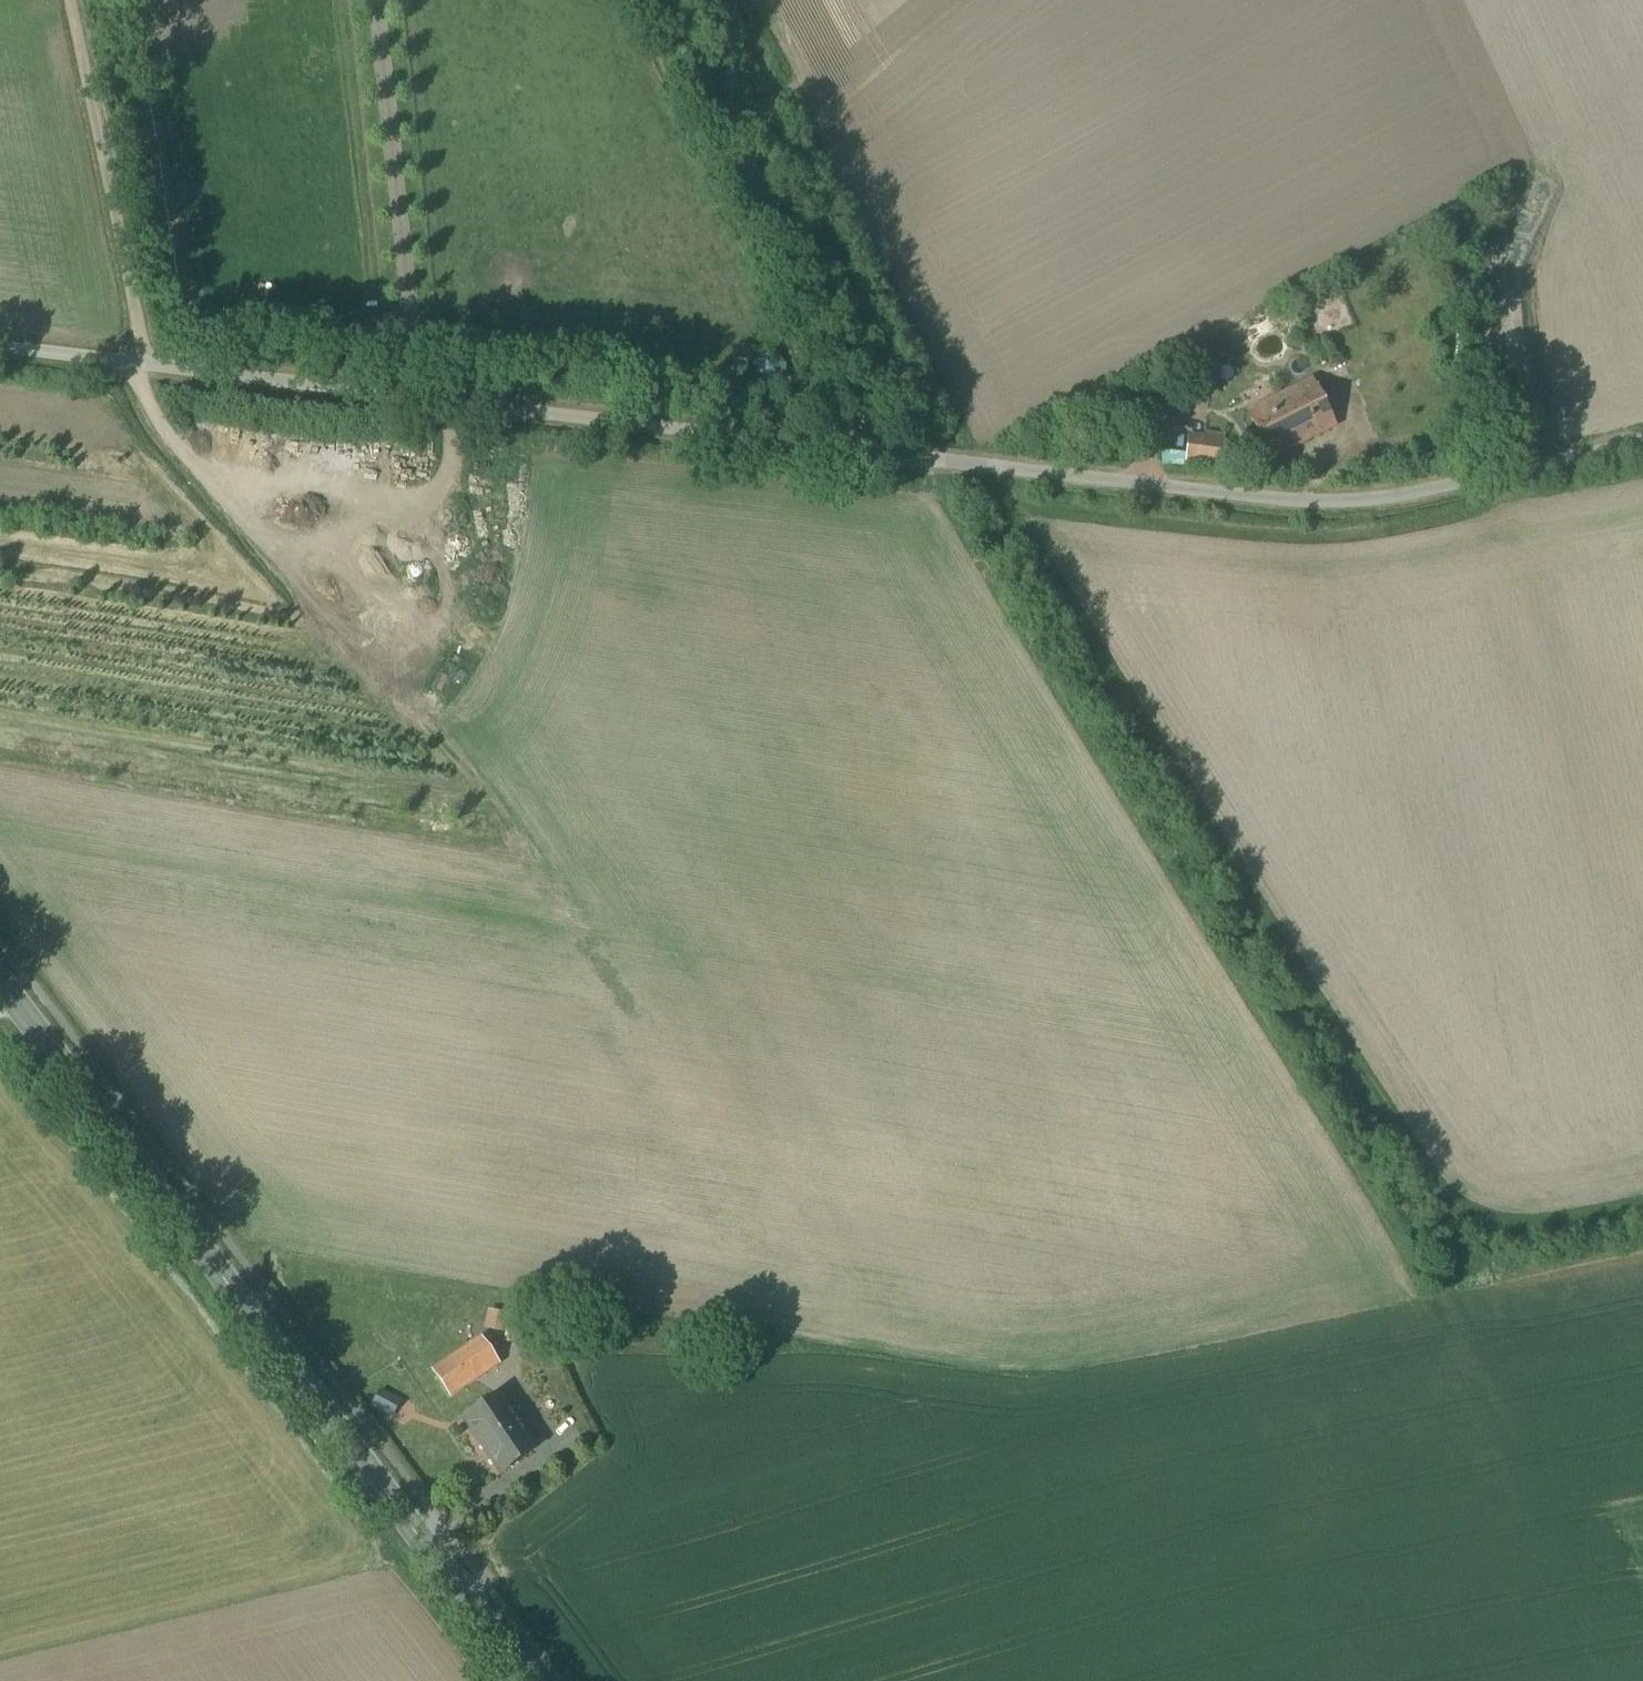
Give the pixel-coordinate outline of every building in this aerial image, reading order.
[(1314,380),(1249,413),(1272,459),(1337,427),(1314,380)] [(1224,436),(1189,431),(1185,467),(1221,471),(1224,436)] [(483,1338),(433,1371),(450,1396),(500,1363),(483,1338)] [(536,1449),(500,1395),(465,1419),(502,1472),(536,1449)]
